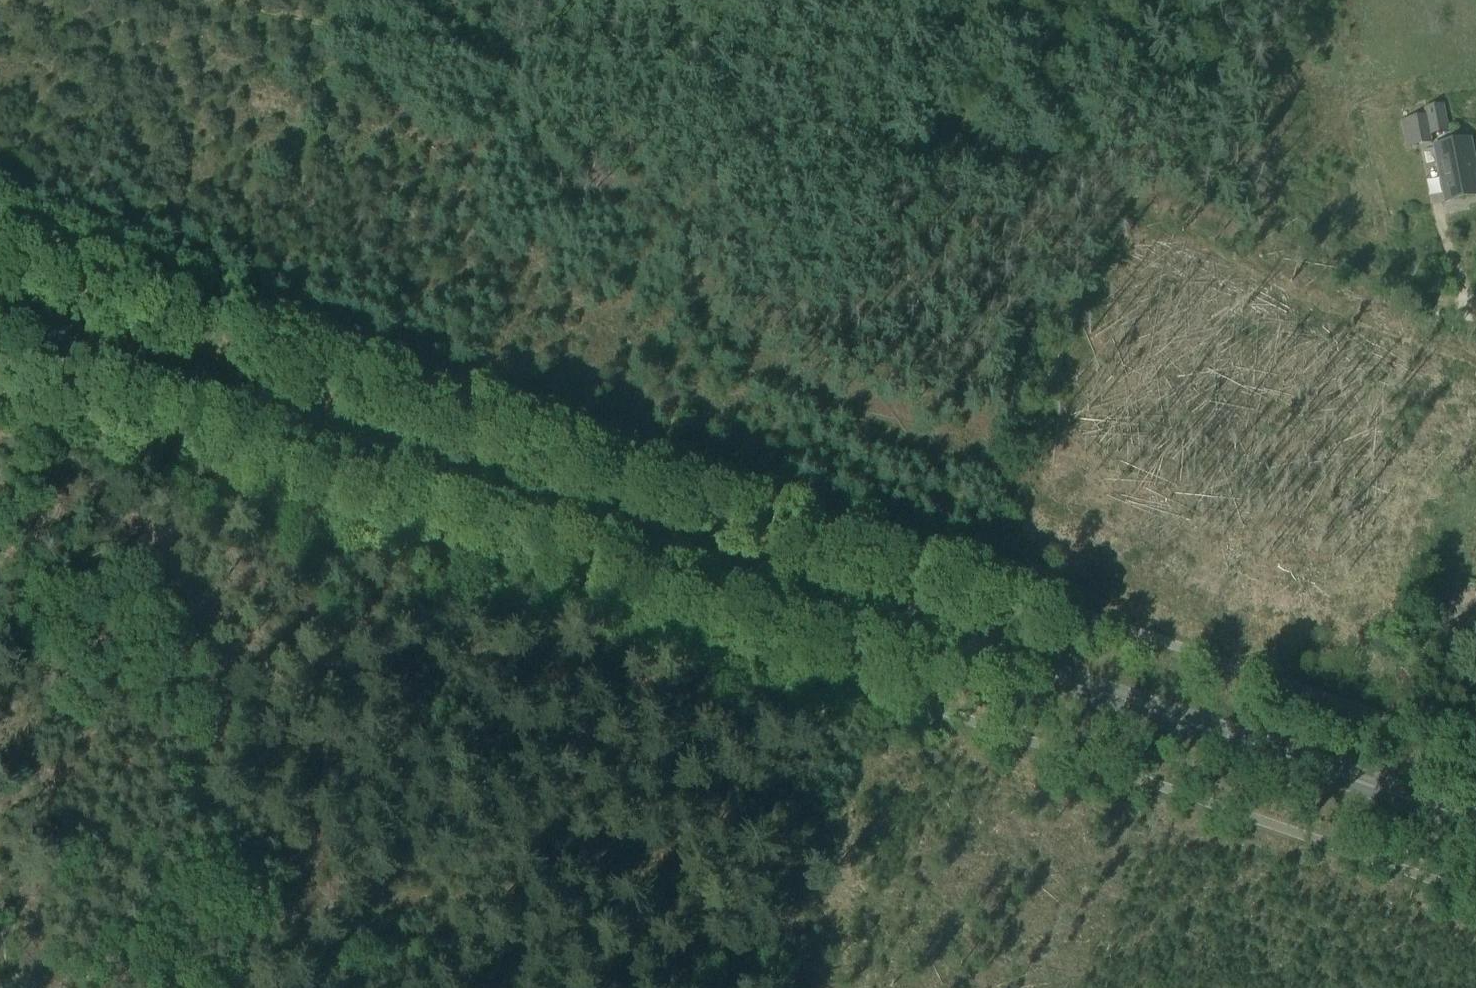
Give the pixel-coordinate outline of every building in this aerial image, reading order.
[(1425,116),(1402,120),(1407,148),(1433,143),(1431,136),(1450,133),(1444,104),(1424,108),(1425,116)] [(1436,148),(1445,201),(1475,196),(1475,174),(1470,142),(1436,148)]
